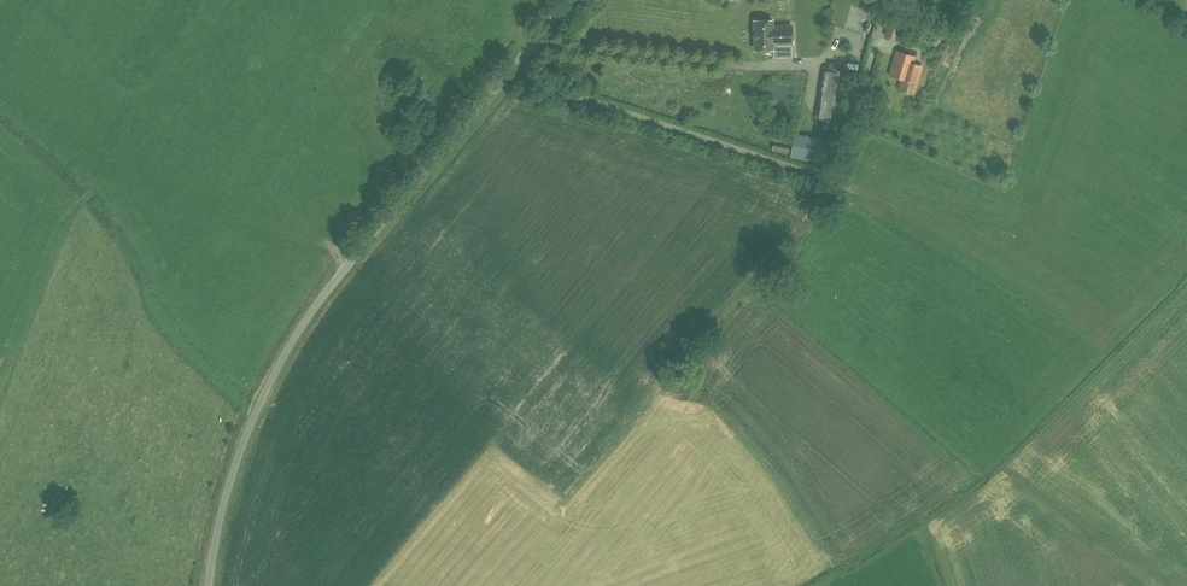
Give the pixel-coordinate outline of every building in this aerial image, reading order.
[(867,13),(875,0),(846,0),(867,13)] [(905,15),(893,11),(887,35),(898,38),(905,15)] [(976,15),(970,12),(966,20),(972,24),(976,15)] [(939,24),(926,18),(923,25),(936,32),(939,24)] [(773,20),(755,20),(756,49),(774,48),(774,43),(793,43),(793,25),(773,26),(773,20)] [(916,55),(898,50),(891,74),(903,78),(900,88),(915,93),(923,65),(914,62),(916,55)] [(853,71),(854,71),(826,66),(816,118),(844,123),(853,71)] [(791,157),(827,163),(831,140),(795,133),(791,157)]
